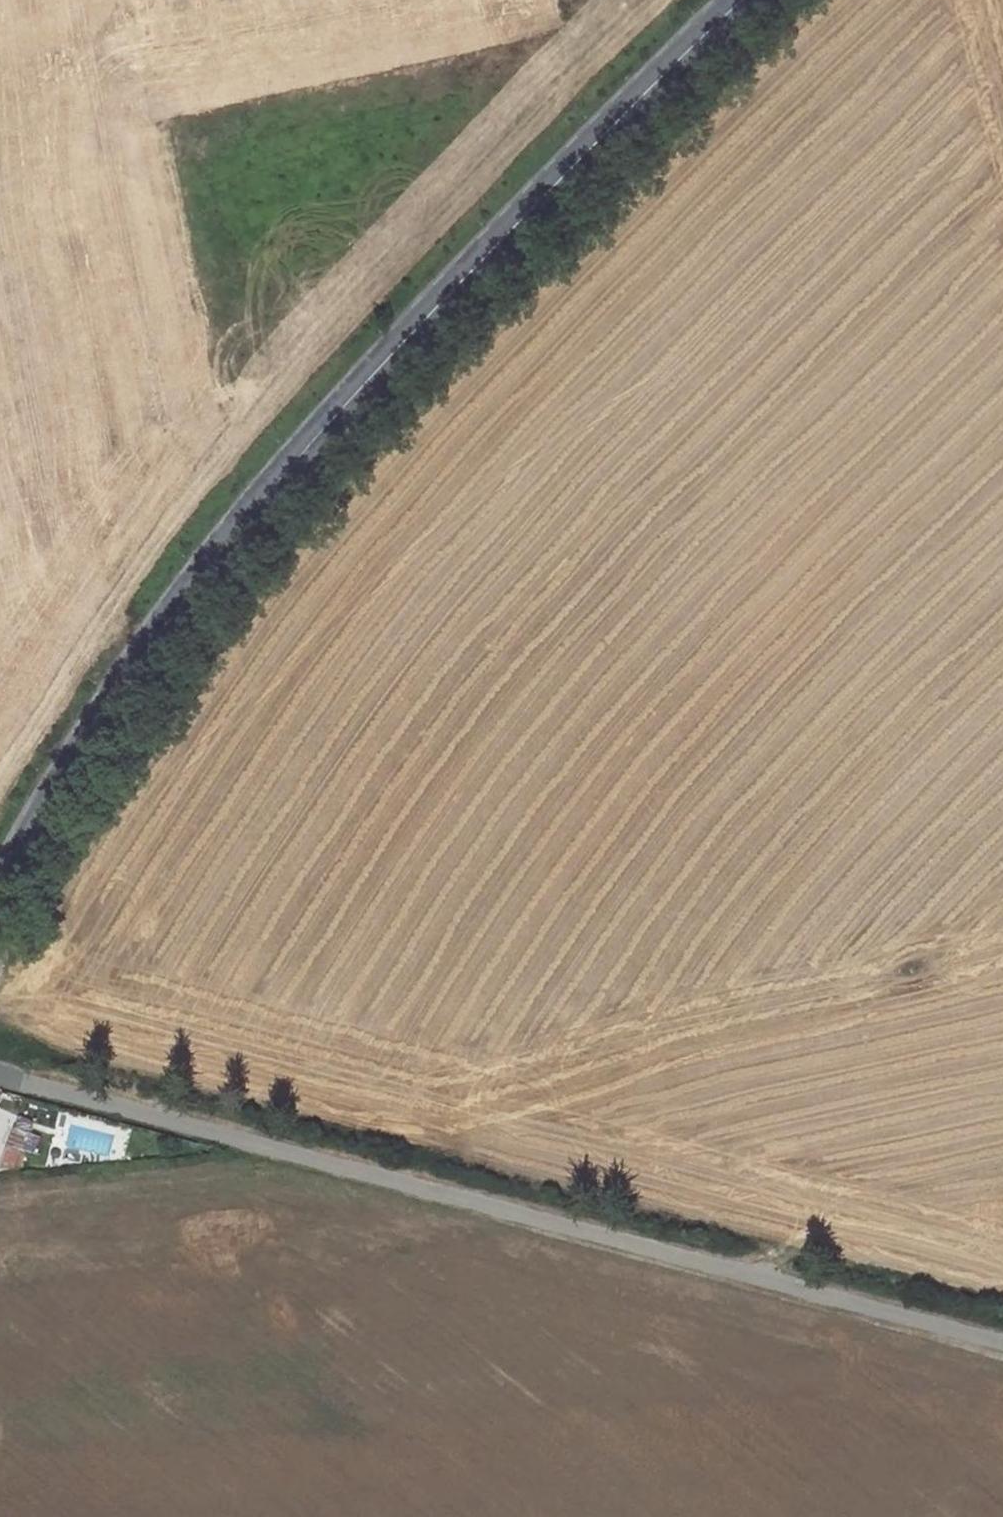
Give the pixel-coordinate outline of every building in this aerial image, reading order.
[(15,1132),(28,1137),(32,1125),(19,1120),(15,1132)] [(0,1169),(0,1174),(17,1173),(24,1156),(32,1159),(39,1140),(28,1137),(15,1132),(0,1169)]
